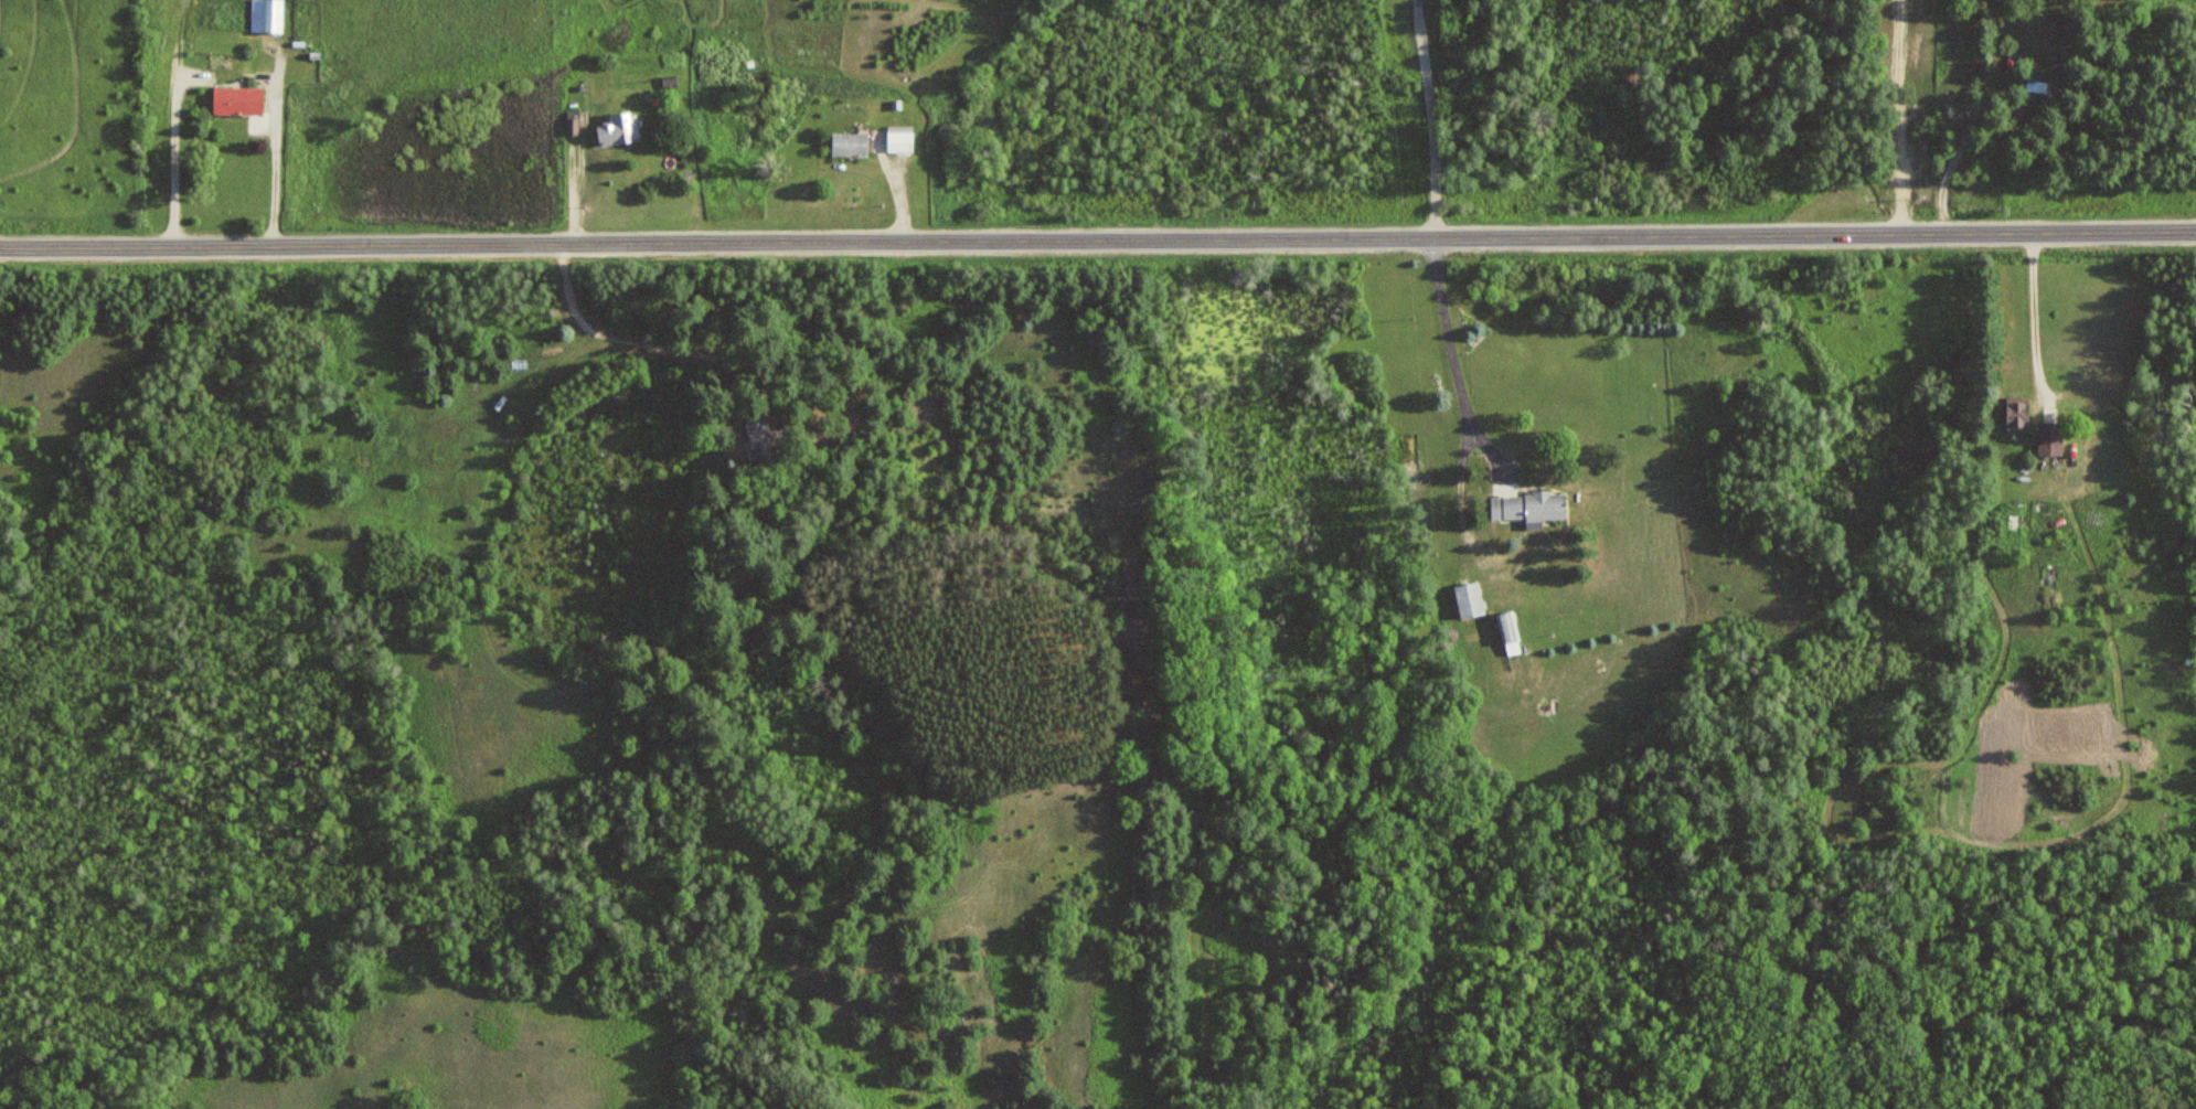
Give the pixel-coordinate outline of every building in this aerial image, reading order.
[(282,32),(282,0),(251,0),(251,32),(282,32)] [(2048,82),(2028,82),(2027,98),(2048,98),(2048,82)] [(213,114),(263,114),(263,87),(213,87),(213,114)] [(609,115),(610,125),(598,126),(599,146),(640,142),(637,113),(609,115)] [(888,151),(913,151),(913,125),(888,125),(888,151)] [(832,156),(868,156),(868,133),(832,133),(832,156)] [(2007,396),(2007,429),(2029,429),(2029,396),(2007,396)] [(2038,455),(2063,454),(2063,421),(2038,421),(2038,455)] [(1491,492),(1491,518),(1527,518),(1527,528),(1543,528),(1543,518),(1567,518),(1567,492),(1491,492)] [(2032,513),(2009,513),(2009,527),(2032,527),(2032,513)] [(1487,612),(1479,580),(1454,586),(1462,618),(1487,612)] [(1520,652),(1516,610),(1500,612),(1504,653),(1520,652)]
